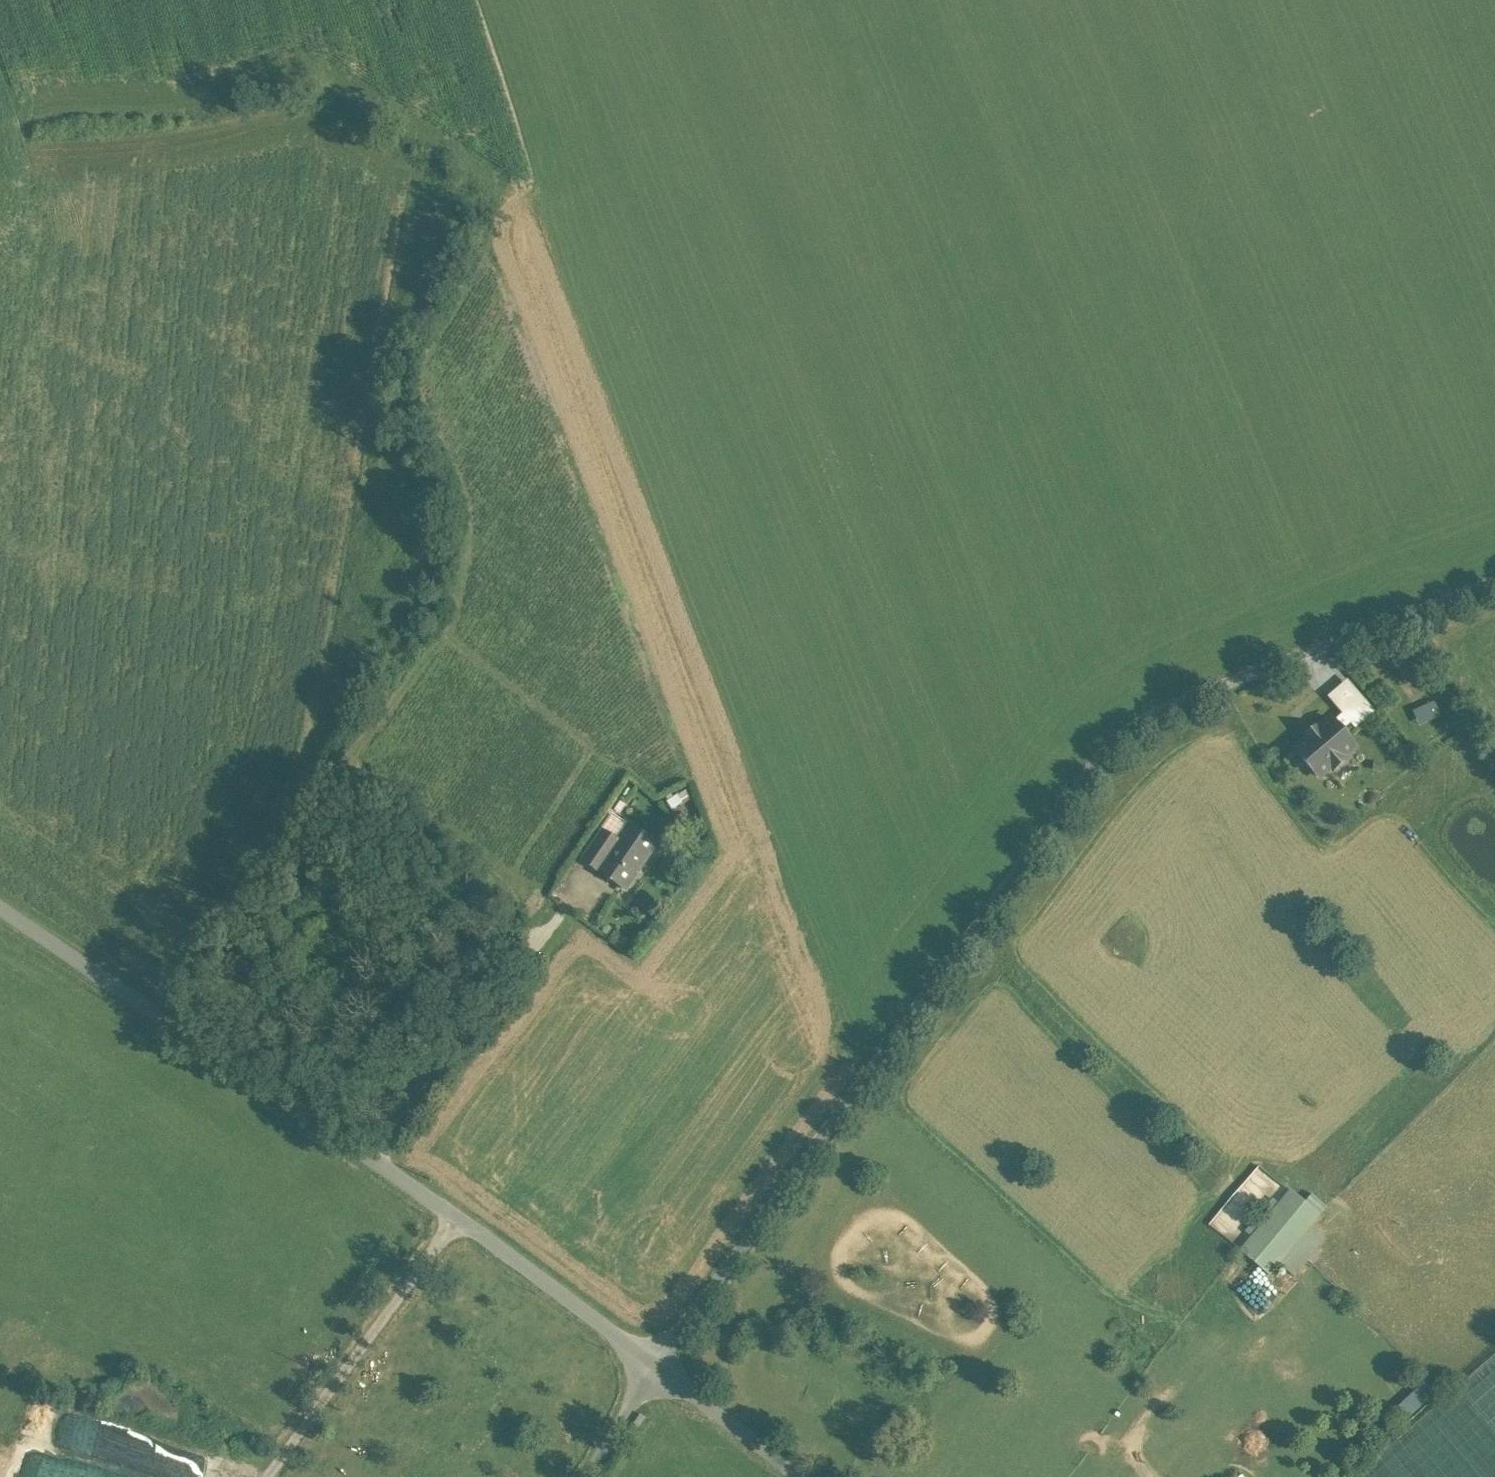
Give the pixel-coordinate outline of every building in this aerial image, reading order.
[(1343,713),(1333,721),(1342,731),(1351,723),(1355,729),(1375,711),(1347,679),(1328,696),(1343,713)] [(1411,708),(1418,724),(1434,717),(1426,701),(1411,708)] [(1331,719),(1319,729),(1317,727),(1306,737),(1308,739),(1296,750),(1319,777),(1331,767),(1333,769),(1345,759),(1343,757),(1355,746),(1342,731),(1333,721),(1331,719)] [(617,843),(599,870),(625,888),(655,844),(629,826),(617,843)] [(607,836),(588,863),(599,870),(617,843),(607,836)] [(1288,1189),(1239,1247),(1268,1272),(1277,1262),(1290,1273),(1321,1237),(1308,1226),(1324,1207),(1307,1193),(1301,1200),(1288,1189)] [(1358,1472),(1362,1476),(1494,1476),(1494,1354),(1358,1472)] [(1398,1402),(1410,1414),(1436,1388),(1424,1376),(1398,1402)]
